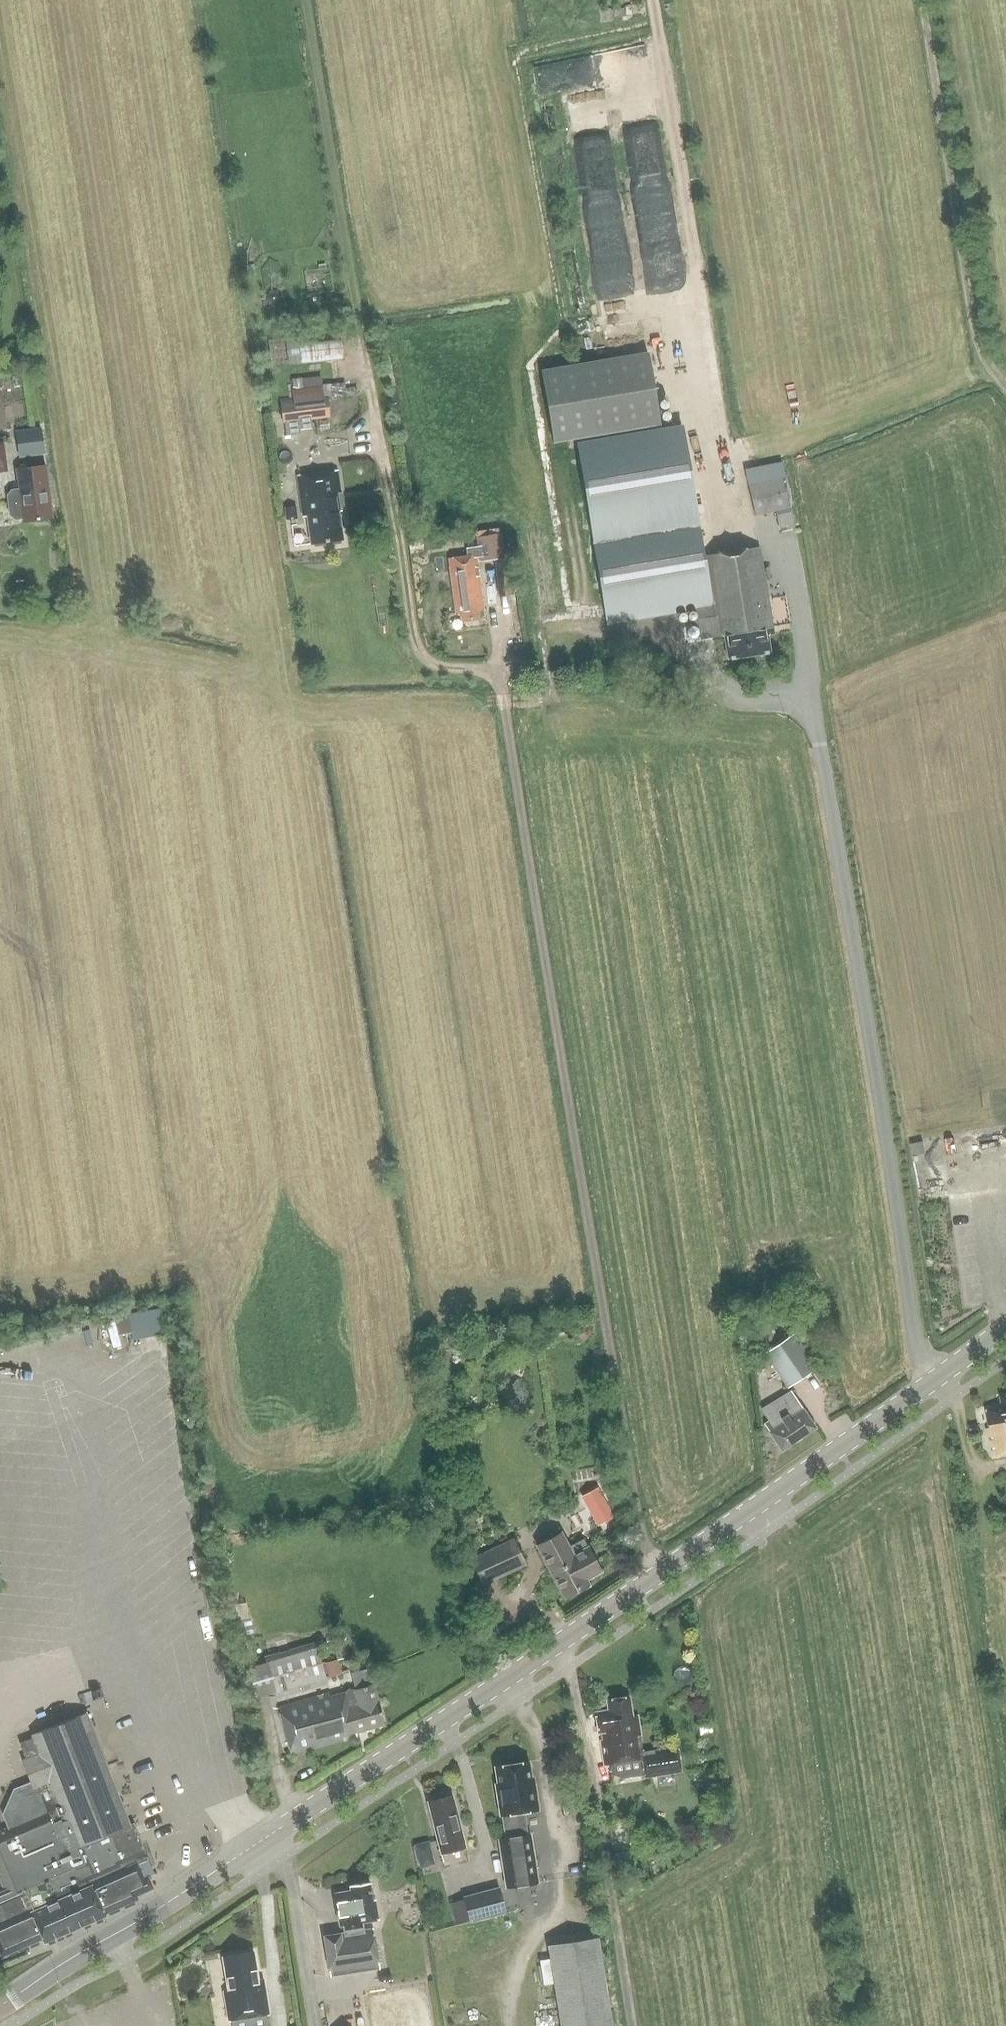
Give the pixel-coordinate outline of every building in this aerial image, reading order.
[(610,49),(537,65),(544,95),(617,79),(610,49)] [(578,124),(580,167),(617,165),(615,122),(578,124)] [(636,179),(671,170),(664,143),(650,147),(652,154),(631,159),(636,179)] [(343,358),(340,336),(298,341),(300,362),(343,358)] [(647,352),(540,370),(552,443),(659,425),(647,352)] [(0,375),(0,422),(11,421),(10,416),(28,415),(27,400),(17,400),(15,374),(0,375)] [(322,385),(291,389),(292,397),(279,398),(282,423),(284,422),(286,435),(300,433),(300,429),(311,428),(310,419),(330,417),(328,397),(323,397),(322,385)] [(17,431),(20,457),(44,453),(40,428),(17,431)] [(610,625),(659,616),(697,609),(703,639),(725,635),(729,658),(770,651),(766,627),(773,626),(758,546),(704,555),(681,428),(578,447),(610,625)] [(16,469),(19,489),(10,490),(6,496),(9,516),(15,520),(23,519),(24,521),(52,518),(45,465),(16,469)] [(343,492),(340,492),(336,470),(297,476),(303,517),(307,517),(311,544),(343,539),(339,511),(341,511),(341,509),(345,508),(343,492)] [(780,531),(794,528),(781,477),(748,485),(756,515),(775,510),(780,531)] [(285,506),(286,520),(297,519),(296,505),(285,506)] [(485,608),(478,562),(505,558),(500,528),(476,531),(478,546),(465,548),(466,555),(449,558),(457,612),(463,611),(464,620),(481,617),(480,609),(485,608)] [(514,594),(509,559),(494,561),(499,596),(514,594)] [(132,1339),(167,1333),(163,1308),(128,1314),(132,1339)] [(763,1351),(786,1384),(814,1366),(792,1332),(763,1351)] [(790,1391),(772,1403),(759,1411),(766,1422),(764,1424),(768,1430),(769,1430),(781,1449),(814,1427),(790,1391)] [(1005,1454),(1005,1397),(1001,1398),(1003,1407),(986,1410),(990,1428),(988,1428),(993,1456),(1005,1454)] [(969,1424),(971,1433),(978,1432),(976,1423),(969,1424)] [(593,1527),(619,1514),(609,1495),(583,1509),(593,1527)] [(562,1532),(555,1536),(537,1546),(546,1562),(565,1597),(587,1585),(585,1579),(599,1571),(590,1554),(583,1542),(571,1548),(562,1532)] [(514,1538),(470,1559),(483,1586),(527,1566),(514,1538)] [(275,1694),(276,1698),(327,1683),(315,1642),(265,1657),(267,1664),(245,1670),(254,1700),(275,1694)] [(374,1684),(352,1689),(348,1689),(345,1691),(330,1696),(329,1692),(279,1706),(293,1754),(357,1736),(356,1732),(384,1724),(377,1694),(376,1694),(374,1684)] [(605,1763),(609,1762),(611,1773),(623,1778),(644,1774),(644,1775),(680,1769),(676,1746),(642,1751),(637,1716),(631,1717),(628,1698),(608,1701),(609,1710),(596,1712),(599,1731),(601,1731),(602,1740),(601,1740),(605,1763)] [(30,1818),(0,1830),(0,1878),(5,1889),(0,1891),(0,1894),(3,1902),(0,1903),(0,1921),(0,1922),(0,1939),(6,1953),(43,1938),(44,1941),(105,1915),(104,1913),(135,1899),(134,1895),(151,1889),(146,1877),(143,1879),(137,1864),(147,1861),(133,1824),(129,1826),(86,1713),(31,1734),(33,1737),(20,1742),(27,1758),(21,1760),(33,1788),(38,1800),(25,1805),(30,1818)] [(499,1766),(494,1767),(497,1783),(495,1784),(500,1816),(501,1815),(505,1838),(498,1839),(506,1887),(537,1882),(530,1834),(520,1836),(517,1813),(538,1810),(535,1789),(533,1789),(528,1761),(525,1762),(499,1766)] [(440,1853),(465,1847),(452,1795),(427,1802),(440,1853)] [(414,1844),(420,1868),(435,1864),(429,1840),(414,1844)] [(375,1968),(379,1967),(373,1928),(363,1930),(362,1922),(378,1919),(375,1898),(372,1899),(369,1882),(349,1885),(350,1889),(334,1892),(339,1925),(343,1925),(344,1933),(341,1933),(341,1932),(323,1935),(329,1975),(333,1975),(333,1974),(343,1972),(343,1973),(366,1970),(366,1969),(375,1967),(375,1968)] [(499,1886),(463,1896),(470,1922),(506,1913),(499,1886)] [(561,2025),(613,2025),(598,1938),(547,1947),(549,1958),(539,1960),(543,1983),(553,1981),(561,2025)] [(228,2020),(268,2014),(262,1979),(258,1979),(253,1951),(222,1957),(228,1991),(223,1991),(228,2020)]
